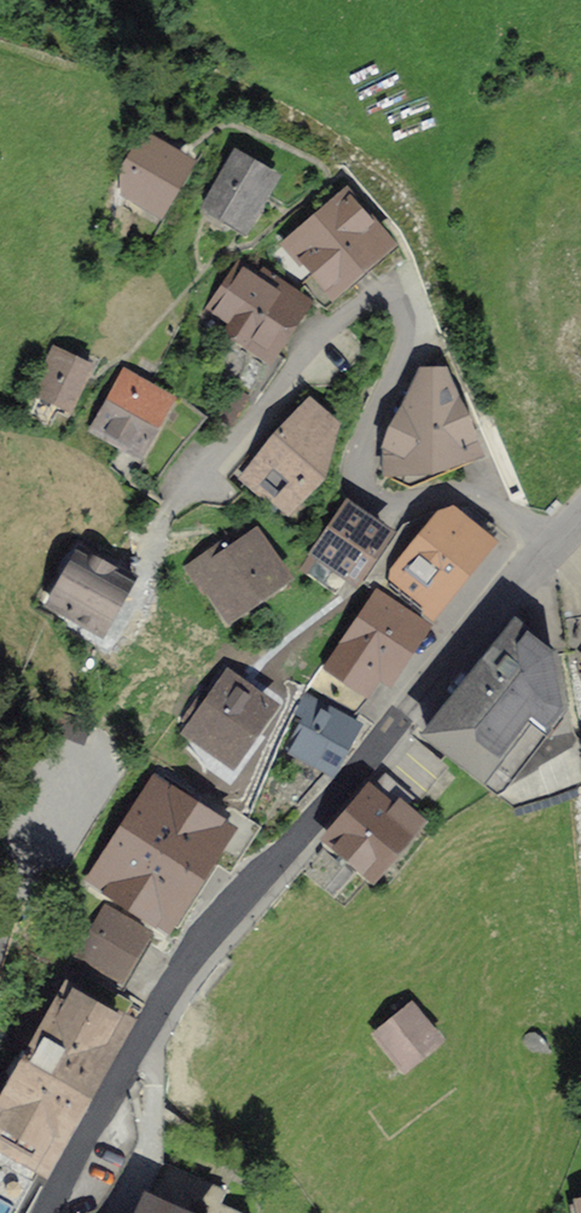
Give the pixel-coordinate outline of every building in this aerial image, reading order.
[(135,139),(105,193),(156,221),(186,167),(135,139)] [(227,241),(266,182),(233,160),(194,219),(227,241)] [(341,198),(283,253),(327,299),(385,244),(341,198)] [(302,311),(238,267),(187,341),(252,385),(302,311)] [(84,366),(38,352),(18,415),(63,430),(84,366)] [(170,410),(116,372),(73,432),(126,470),(170,410)] [(438,375),(407,374),(376,441),(380,491),(469,465),(438,375)] [(245,395),(229,387),(215,415),(231,423),(245,395)] [(334,446),(305,418),(238,488),(267,515),(334,446)] [(420,618),(500,528),(467,498),(402,514),(360,574),(374,591),(420,618)] [(343,500),(312,543),(349,570),(380,527),(343,500)] [(282,589),(241,541),(189,586),(230,634),(282,589)] [(124,584),(72,548),(31,607),(46,617),(83,643),(124,584)] [(350,708),(420,618),(374,591),(304,682),(310,686),(350,708)] [(510,623),(469,671),(516,711),(533,725),(551,705),(543,649),(510,623)] [(462,775),(516,711),(469,671),(414,735),(417,738),(447,763),(462,775)] [(223,674),(181,736),(227,766),(269,705),(223,674)] [(580,709),(580,676),(564,689),(580,709)] [(310,686),(282,740),(323,760),(350,708),(310,686)] [(417,738),(383,777),(413,803),(447,763),(417,738)] [(383,777),(376,770),(317,836),(374,886),(433,821),(413,803),(383,777)] [(181,874),(218,822),(172,789),(135,841),(181,874)] [(122,985),(149,937),(101,910),(74,958),(122,985)] [(74,971),(20,1068),(68,1095),(76,1099),(130,1002),(74,971)] [(410,1005),(359,1042),(393,1088),(444,1052),(410,1005)] [(68,1095),(20,1068),(0,1102),(0,1139),(33,1158),(68,1095)] [(70,1212),(105,1212),(128,1172),(140,1137),(127,1095),(70,1212)] [(132,1201),(126,1212),(155,1212),(132,1201)]
